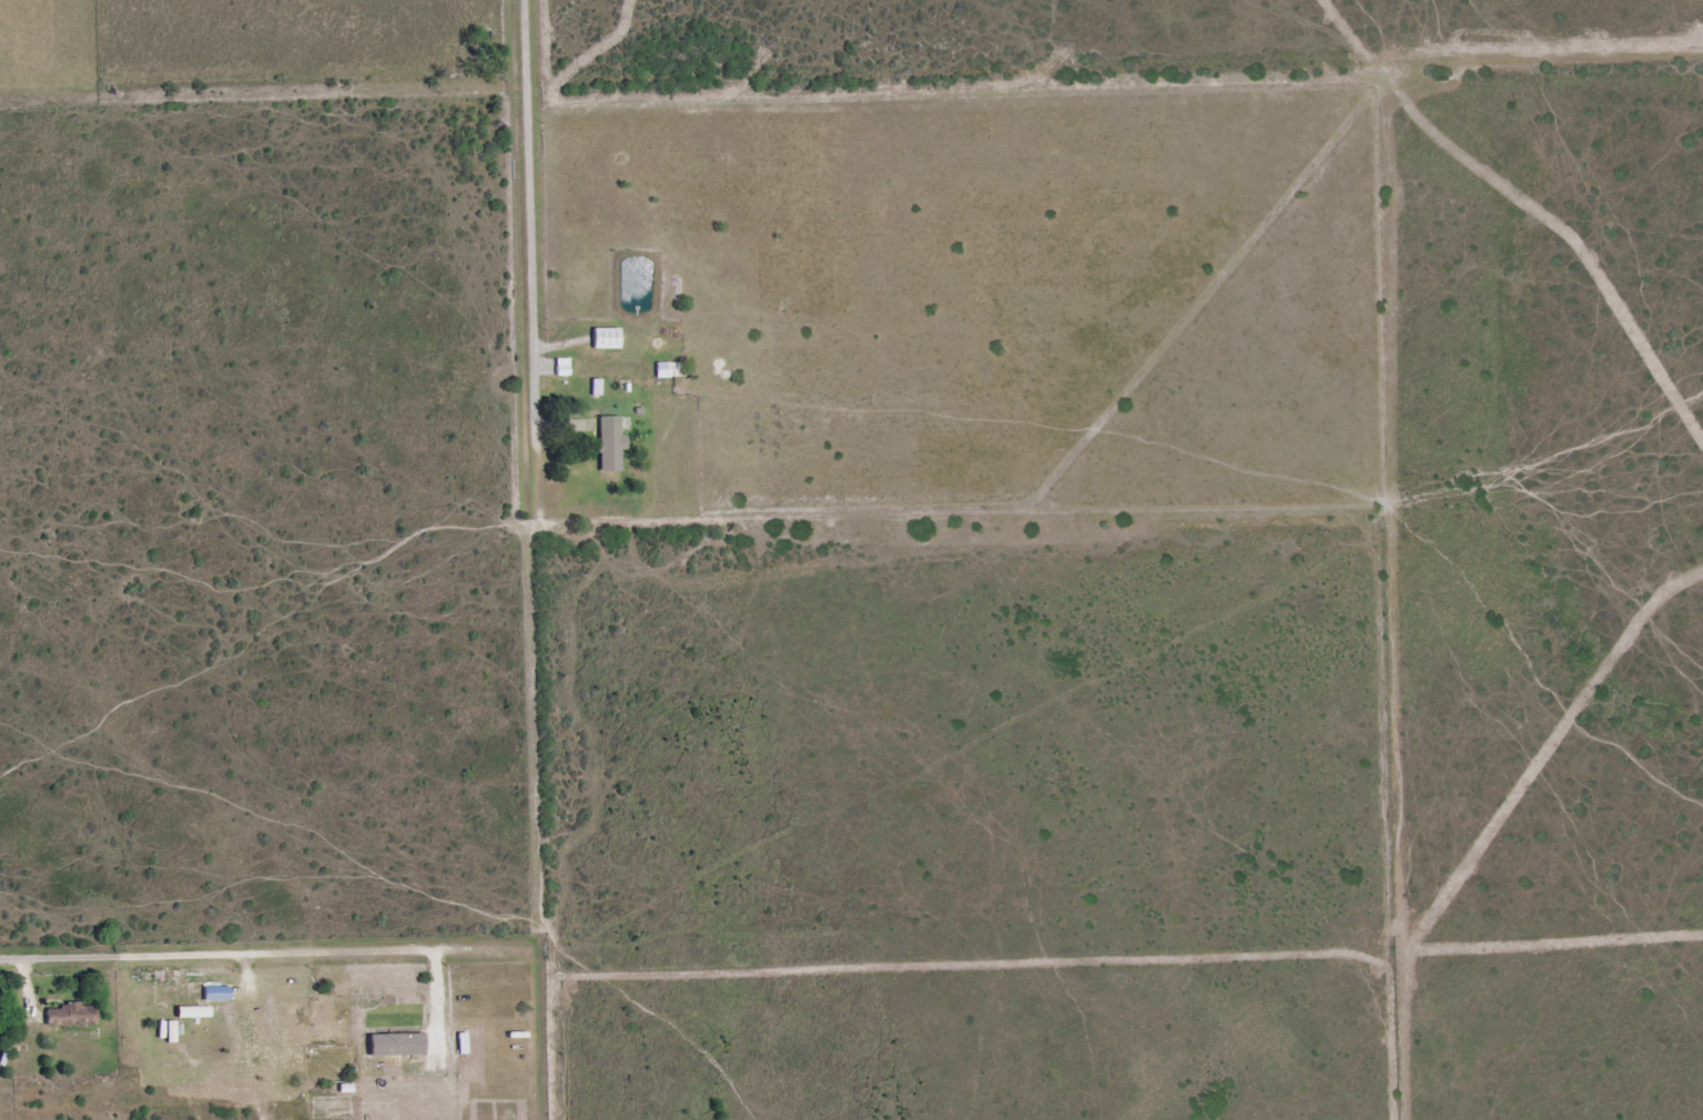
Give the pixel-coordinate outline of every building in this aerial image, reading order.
[(620,329),(593,329),(593,349),(620,350),(620,329)] [(567,359),(555,359),(556,376),(567,376),(567,359)] [(204,988),(205,1002),(230,1001),(230,987),(204,988)] [(46,1027),(96,1026),(95,1006),(46,1007),(46,1027)] [(177,1008),(177,1019),(210,1019),(210,1007),(177,1008)] [(175,1043),(176,1023),(167,1022),(167,1043),(175,1043)] [(424,1035),(369,1036),(370,1057),(424,1056),(424,1035)]
